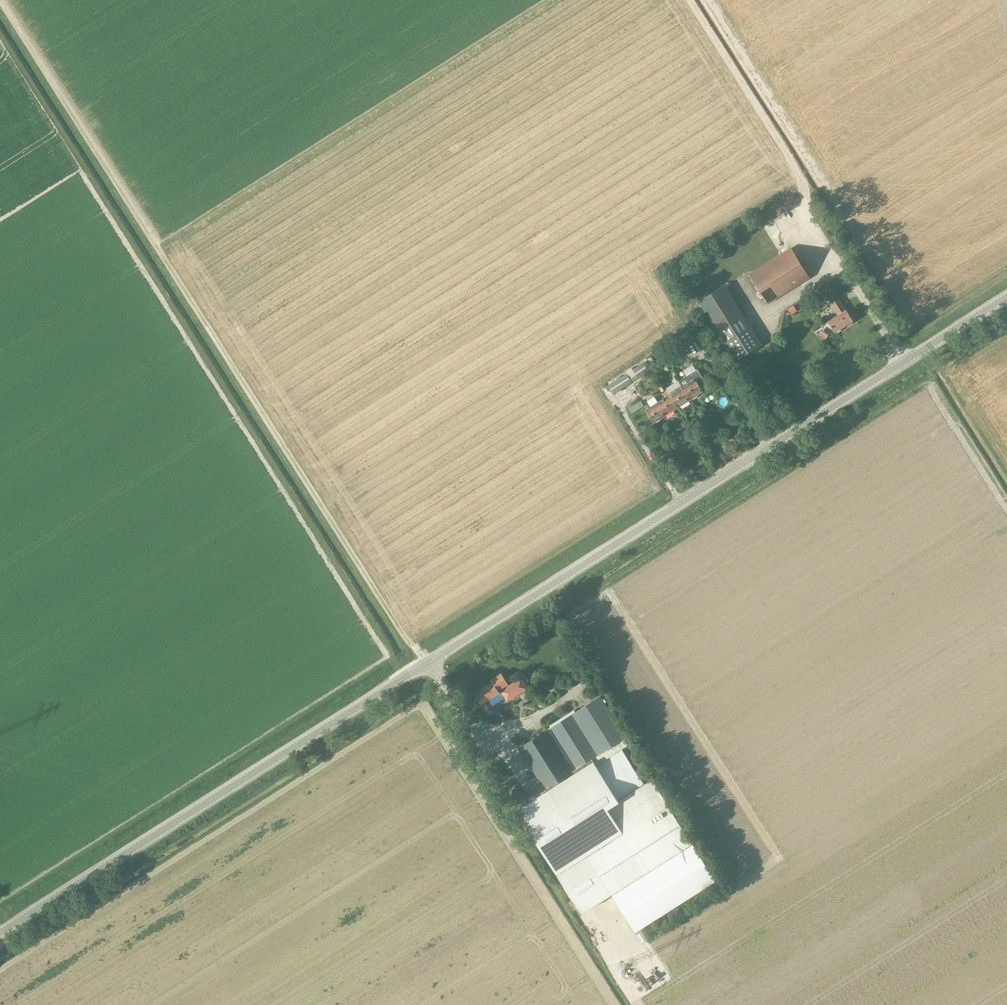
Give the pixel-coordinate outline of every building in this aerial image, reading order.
[(780,236),(789,229),(778,214),(769,220),(780,236)] [(750,274),(768,303),(809,278),(790,248),(750,274)] [(838,295),(829,282),(821,287),(830,301),(838,295)] [(750,327),(724,285),(698,301),(735,361),(761,344),(750,327)] [(846,310),(838,298),(832,302),(836,310),(836,312),(838,315),(828,322),(835,332),(853,321),(846,310)] [(698,361),(689,365),(691,370),(700,365),(698,361)] [(639,378),(649,371),(643,362),(633,369),(639,378)] [(686,376),(678,381),(690,399),(702,391),(702,392),(702,391),(699,387),(706,383),(697,369),(686,376)] [(613,394),(632,382),(624,371),(606,383),(613,394)] [(690,399),(678,381),(666,388),(669,394),(677,407),(690,399)] [(665,415),(677,407),(669,394),(657,402),(665,415)] [(653,423),(665,415),(657,402),(644,410),(653,423)] [(492,682),(475,693),(489,716),(496,712),(488,700),(501,691),(508,701),(528,689),(521,678),(509,686),(508,684),(501,674),(491,680),(492,682)] [(623,740),(627,738),(601,697),(519,748),(544,789),(549,786),(615,745),(617,749),(625,744),(623,740)] [(582,913),(612,893),(589,856),(624,834),(608,809),(619,801),(597,766),(623,750),(621,747),(617,749),(615,745),(549,786),(551,789),(517,810),(582,913)] [(614,897),(636,931),(717,880),(653,780),(645,785),(623,750),(597,766),(619,801),(608,809),(624,834),(589,856),(612,893),(614,897)]
